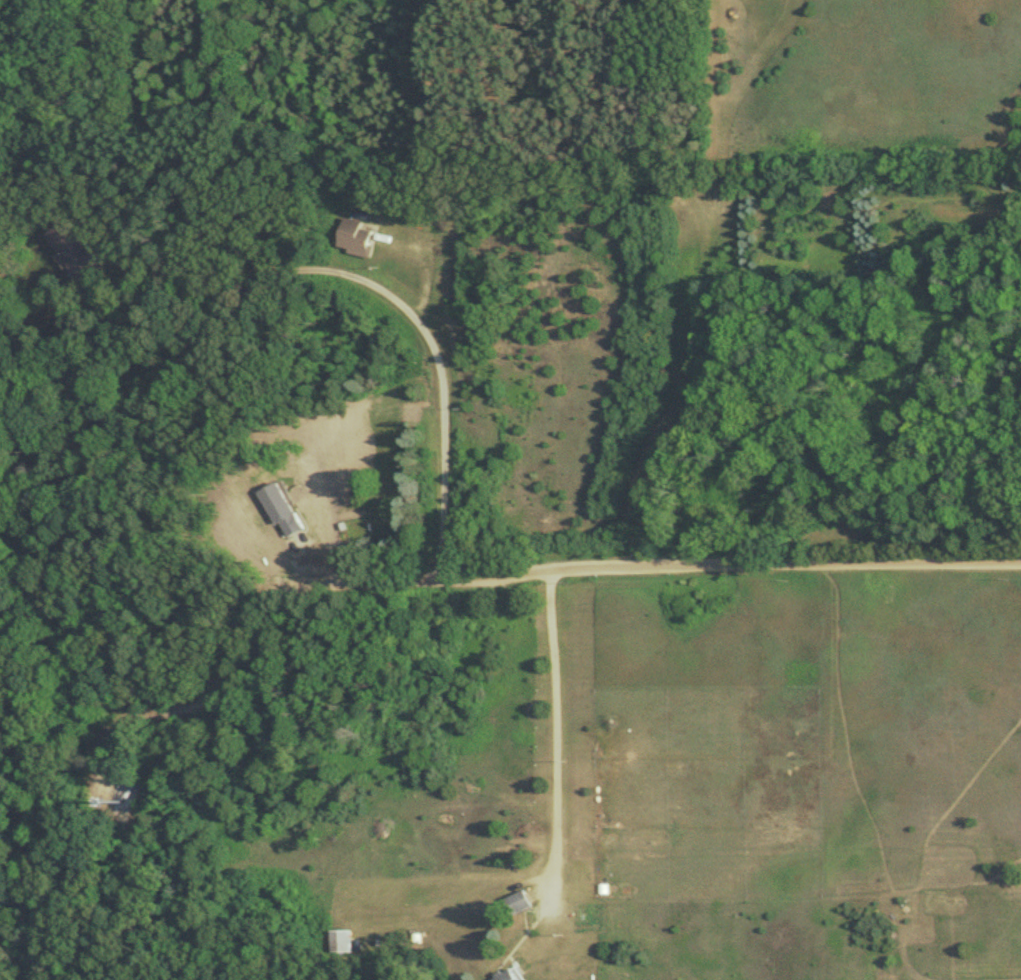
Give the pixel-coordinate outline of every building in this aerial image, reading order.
[(369,256),(372,231),(360,229),(361,222),(340,219),(335,251),(369,256)] [(280,483),(260,493),(284,540),(303,531),(280,483)] [(533,908),(526,891),(505,900),(513,917),(533,908)] [(350,952),(350,931),(330,931),(330,952),(350,952)] [(509,968),(495,979),(519,979),(509,968)]
